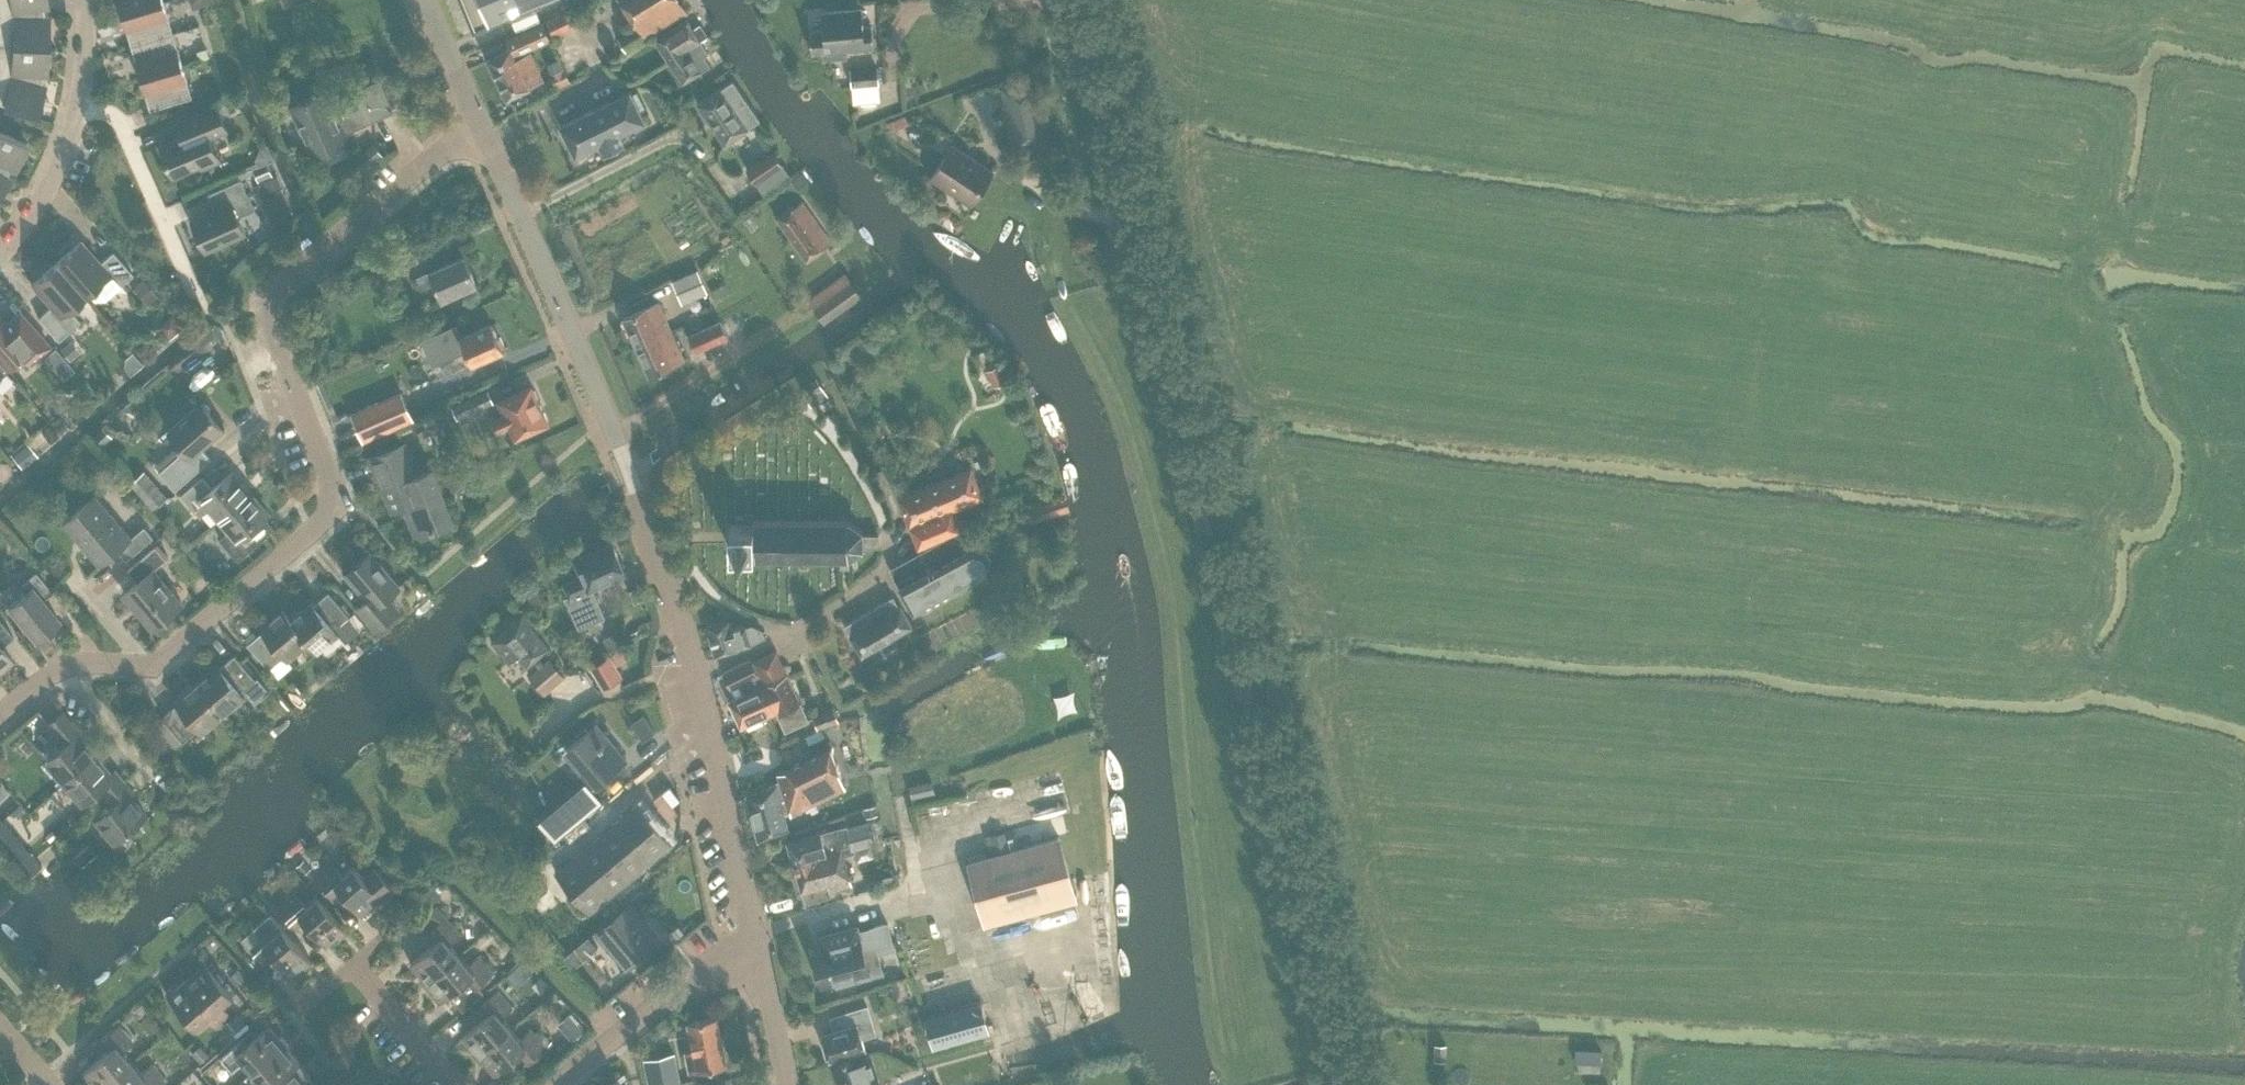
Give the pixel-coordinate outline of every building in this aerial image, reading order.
[(43,11),(42,0),(0,0),(0,14),(43,11)] [(122,13),(164,0),(118,0),(122,13)] [(173,32),(164,0),(122,13),(131,44),(173,32)] [(490,20),(537,0),(471,0),(473,5),(465,8),(474,31),(491,24),(490,20)] [(637,25),(644,37),(687,10),(682,0),(621,0),(637,25)] [(547,19),(554,35),(582,22),(575,5),(547,19)] [(821,50),(822,58),(847,56),(846,48),(874,46),(872,24),(863,25),(862,8),(828,11),(830,28),(810,30),(812,51),(821,50)] [(43,11),(0,14),(0,43),(47,44),(47,36),(45,36),(43,11)] [(654,38),(668,60),(695,44),(700,40),(707,35),(699,23),(692,28),(686,18),(654,38)] [(516,58),(514,54),(546,39),(539,23),(506,38),(510,47),(487,58),(506,97),(529,86),(528,85),(543,78),(530,51),(516,58)] [(616,37),(624,49),(644,37),(637,25),(616,37)] [(140,76),(183,64),(173,32),(131,44),(140,76)] [(703,55),(708,52),(700,40),(695,44),(668,60),(683,82),(710,65),(703,55)] [(40,78),(44,53),(47,53),(47,44),(0,43),(0,72),(40,78)] [(192,96),(183,64),(140,76),(150,108),(192,96)] [(550,72),(556,87),(570,81),(564,66),(563,67),(550,72)] [(876,66),(849,68),(852,102),(879,100),(876,66)] [(40,78),(0,72),(0,102),(36,112),(39,103),(37,103),(40,78)] [(725,143),(748,127),(760,119),(732,79),(697,103),(725,143)] [(1003,107),(1011,144),(1050,136),(1038,79),(1001,87),(1006,106),(1003,107)] [(348,139),(344,131),(392,109),(379,81),(332,102),(326,89),(291,106),(312,154),(348,139)] [(624,141),(619,132),(645,119),(629,89),(560,124),(575,154),(599,142),(604,151),(624,141)] [(202,167),(219,160),(209,136),(227,128),(216,102),(173,120),(180,137),(160,145),(173,175),(201,164),(202,167)] [(8,171),(20,149),(23,150),(26,141),(0,130),(0,166),(8,171)] [(373,142),(355,156),(364,169),(383,154),(373,142)] [(951,192),(955,186),(974,199),(993,170),(952,143),(929,178),(951,192)] [(783,164),(772,149),(746,167),(756,182),(764,194),(790,176),(783,164)] [(258,165),(252,167),(257,181),(272,175),(267,161),(258,165)] [(8,171),(0,166),(0,185),(8,171)] [(237,215),(254,208),(241,178),(208,193),(216,209),(192,220),(205,249),(244,231),(237,215)] [(775,217),(806,260),(823,248),(823,247),(830,242),(802,201),(795,206),(793,205),(775,217)] [(80,239),(55,261),(84,293),(87,290),(93,297),(104,298),(132,273),(112,250),(99,261),(80,239)] [(392,257),(398,270),(418,260),(413,248),(392,257)] [(435,282),(442,297),(475,282),(463,255),(430,270),(416,276),(421,288),(435,282)] [(68,307),(84,293),(55,261),(30,283),(50,305),(37,316),(58,339),(79,320),(68,307)] [(672,280),(682,303),(707,292),(697,269),(672,280)] [(809,298),(824,321),(861,296),(846,273),(809,298)] [(157,295),(142,278),(137,282),(132,287),(146,304),(157,295)] [(622,317),(636,346),(671,330),(658,301),(647,306),(622,317)] [(34,357),(49,344),(22,314),(9,326),(0,315),(0,361),(5,367),(27,348),(34,357)] [(688,335),(695,350),(727,336),(720,320),(688,335)] [(456,323),(422,338),(433,363),(465,348),(472,364),(504,349),(502,345),(504,344),(500,335),(498,336),(492,323),(462,336),(456,323)] [(684,358),(671,330),(636,346),(649,375),(673,363),(684,358)] [(59,348),(68,359),(78,351),(69,340),(59,348)] [(54,346),(43,356),(49,364),(61,354),(54,346)] [(985,368),(993,385),(1013,375),(1004,358),(996,363),(988,347),(979,352),(987,367),(985,368)] [(800,388),(812,405),(827,395),(815,378),(800,388)] [(509,425),(515,437),(547,423),(530,386),(498,400),(504,414),(492,419),(497,430),(509,425)] [(401,389),(350,411),(363,440),(413,419),(401,389)] [(492,403),(486,389),(450,405),(456,418),(492,403)] [(167,430),(185,450),(160,471),(174,488),(209,458),(201,448),(224,428),(201,401),(167,430)] [(445,412),(434,417),(439,429),(450,424),(445,412)] [(404,505),(415,533),(452,518),(431,467),(416,473),(404,442),(370,455),(392,510),(404,505)] [(27,443),(11,455),(21,467),(37,455),(27,443)] [(909,526),(910,526),(918,547),(960,529),(952,509),(983,497),(970,467),(897,496),(909,526)] [(167,496),(143,470),(128,483),(152,510),(167,496)] [(199,515),(208,507),(218,519),(250,492),(232,470),(212,487),(202,476),(181,494),(199,515)] [(883,470),(872,476),(878,486),(889,480),(883,470)] [(248,530),(269,513),(250,492),(218,519),(228,530),(219,538),(238,559),(258,542),(248,530)] [(117,549),(126,559),(153,536),(144,526),(130,537),(94,495),(63,521),(100,564),(117,549)] [(993,505),(981,510),(986,521),(998,516),(993,505)] [(862,548),(862,544),(879,544),(878,534),(862,534),(862,530),(847,520),(752,520),(752,524),(729,525),(730,549),(753,549),(753,557),(841,557),(841,565),(848,565),(848,557),(862,548)] [(973,546),(964,550),(959,541),(947,537),(937,542),(891,568),(900,585),(899,586),(913,611),(987,571),(991,560),(985,549),(973,546)] [(577,628),(604,616),(594,595),(592,596),(589,589),(625,573),(612,542),(574,559),(582,575),(563,583),(568,594),(564,596),(577,628)] [(181,603),(152,570),(166,558),(155,546),(127,570),(137,582),(124,593),(153,627),(181,603)] [(397,609),(385,596),(398,586),(369,552),(346,572),(368,598),(358,607),(375,627),(397,609)] [(7,605),(35,639),(58,619),(41,599),(52,591),(35,570),(18,584),(23,591),(7,605)] [(311,602),(290,619),(307,641),(316,651),(337,633),(334,629),(349,616),(328,592),(313,605),(311,602)] [(849,634),(861,655),(912,626),(900,605),(899,606),(893,596),(844,624),(850,634),(849,634)] [(287,658),(307,641),(290,619),(282,609),(260,627),(263,630),(247,643),(268,667),(283,654),(287,658)] [(490,642),(506,661),(516,653),(526,666),(548,647),(521,615),(490,642)] [(750,643),(765,636),(763,632),(753,627),(750,628),(749,627),(740,625),(731,628),(729,619),(706,625),(715,654),(737,648),(737,647),(750,643)] [(0,621),(0,667),(11,659),(0,646),(12,636),(0,621)] [(601,639),(609,651),(625,640),(629,637),(624,629),(620,632),(617,628),(617,629),(601,639)] [(807,719),(776,650),(753,661),(775,711),(776,710),(778,714),(785,729),(807,719)] [(219,667),(217,665),(196,682),(222,713),(243,695),(246,692),(254,702),(269,689),(258,676),(255,679),(234,654),(219,667)] [(590,666),(603,687),(623,675),(609,654),(590,666)] [(564,676),(548,657),(527,675),(543,694),(564,676)] [(729,700),(741,726),(775,711),(753,661),(752,662),(749,657),(721,671),(730,688),(738,684),(742,694),(729,700)] [(202,731),(222,713),(196,682),(175,700),(177,703),(162,716),(183,740),(198,727),(202,731)] [(833,707),(812,715),(817,729),(839,720),(833,707)] [(46,761),(64,781),(95,755),(77,734),(80,732),(63,711),(49,723),(66,744),(46,761)] [(631,721),(642,737),(654,729),(642,713),(631,721)] [(567,747),(597,783),(626,759),(595,723),(567,747)] [(844,787),(831,745),(810,756),(787,766),(777,772),(781,781),(746,794),(758,839),(788,828),(785,816),(791,813),(791,814),(844,787)] [(100,787),(107,795),(124,781),(114,770),(110,773),(95,755),(64,781),(82,802),(100,787)] [(931,780),(909,785),(912,797),(934,792),(931,780)] [(133,792),(124,781),(107,795),(114,804),(96,819),(114,840),(145,814),(129,795),(133,792)] [(588,783),(541,822),(555,840),(602,800),(588,783)] [(637,801),(554,870),(589,913),(672,844),(637,801)] [(875,805),(863,808),(865,817),(877,814),(875,805)] [(0,817),(0,844),(13,832),(0,817)] [(866,822),(847,827),(846,827),(849,837),(839,840),(841,846),(818,853),(792,860),(805,902),(831,894),(830,891),(851,884),(843,854),(858,850),(857,846),(872,842),(866,822)] [(841,846),(839,840),(849,837),(846,827),(847,827),(846,825),(787,841),(792,860),(818,853),(841,846)] [(1058,836),(968,860),(985,924),(1076,899),(1058,836)] [(311,868),(303,859),(295,867),(302,875),(311,868)] [(365,917),(378,906),(376,905),(382,900),(382,901),(394,890),(373,867),(372,868),(373,869),(363,877),(353,865),(342,874),(330,861),(312,876),(334,901),(335,900),(331,896),(340,889),(361,914),(362,913),(365,917)] [(509,885),(527,906),(547,888),(530,867),(509,885)] [(338,934),(340,936),(347,931),(317,896),(306,905),(294,891),(276,907),(298,932),(298,931),(295,927),(304,920),(325,945),(338,934)] [(620,972),(660,938),(630,902),(629,901),(600,925),(594,930),(624,966),(619,971),(620,972)] [(270,913),(241,937),(262,962),(263,962),(260,958),(268,950),(290,975),(303,964),(305,967),(311,961),(270,913)] [(418,977),(423,983),(458,954),(449,943),(460,934),(444,916),(422,935),(423,936),(427,932),(434,941),(410,963),(421,975),(418,977)] [(821,983),(835,979),(836,985),(855,979),(854,974),(869,970),(863,949),(876,946),(877,952),(894,947),(887,922),(870,926),(871,927),(858,930),(856,925),(819,936),(822,949),(812,952),(821,983)] [(598,948),(588,936),(564,955),(574,967),(598,948)] [(467,964),(458,954),(423,983),(428,989),(431,987),(442,1000),(467,978),(474,987),(470,991),(471,992),(493,973),(478,955),(467,964)] [(196,965),(199,968),(186,978),(223,1021),(231,1015),(221,1004),(232,994),(203,960),(196,965)] [(206,1017),(215,1028),(223,1021),(186,978),(174,989),(172,987),(165,992),(195,1026),(206,1017)] [(471,1051),(476,1057),(510,1027),(501,1017),(512,1008),(496,990),(474,1009),(475,1009),(479,1006),(487,1015),(462,1036),(473,1049),(471,1051)] [(988,1029),(980,999),(926,1015),(934,1044),(988,1029)] [(864,1048),(861,1036),(875,1032),(867,1005),(831,1016),(835,1030),(822,1033),(829,1059),(864,1048)] [(225,1020),(235,1031),(246,1022),(236,1012),(225,1020)] [(585,1029),(570,1012),(556,1023),(571,1041),(585,1029)] [(685,1050),(689,1071),(726,1063),(716,1015),(687,1021),(693,1048),(685,1050)] [(131,1062),(122,1052),(133,1042),(118,1024),(96,1044),(97,1044),(101,1041),(108,1050),(83,1071),(94,1084),(93,1084),(105,1084),(131,1062)] [(238,1041),(220,1056),(232,1070),(243,1060),(252,1071),(286,1042),(281,1036),(279,1038),(268,1025),(243,1046),(238,1041)] [(530,1028),(519,1038),(510,1027),(476,1057),(481,1063),(483,1061),(494,1074),(519,1052),(527,1061),(522,1065),(523,1065),(545,1046),(530,1028)] [(260,1081),(256,1084),(272,1084),(295,1067),(300,1062),(289,1049),(291,1047),(286,1042),(252,1071),(260,1081)] [(190,1052),(200,1063),(208,1055),(199,1044),(190,1052)] [(1446,1044),(1434,1044),(1434,1045),(1433,1060),(1446,1060),(1446,1044)] [(838,1084),(880,1084),(868,1051),(830,1064),(838,1084)] [(140,1073),(131,1062),(105,1084),(162,1084),(167,1081),(151,1063),(140,1073)] [(647,1084),(666,1084),(673,1084),(670,1066),(644,1071),(647,1084)] [(313,1083),(307,1076),(305,1078),(295,1067),(272,1084),(310,1084),(313,1083)]
